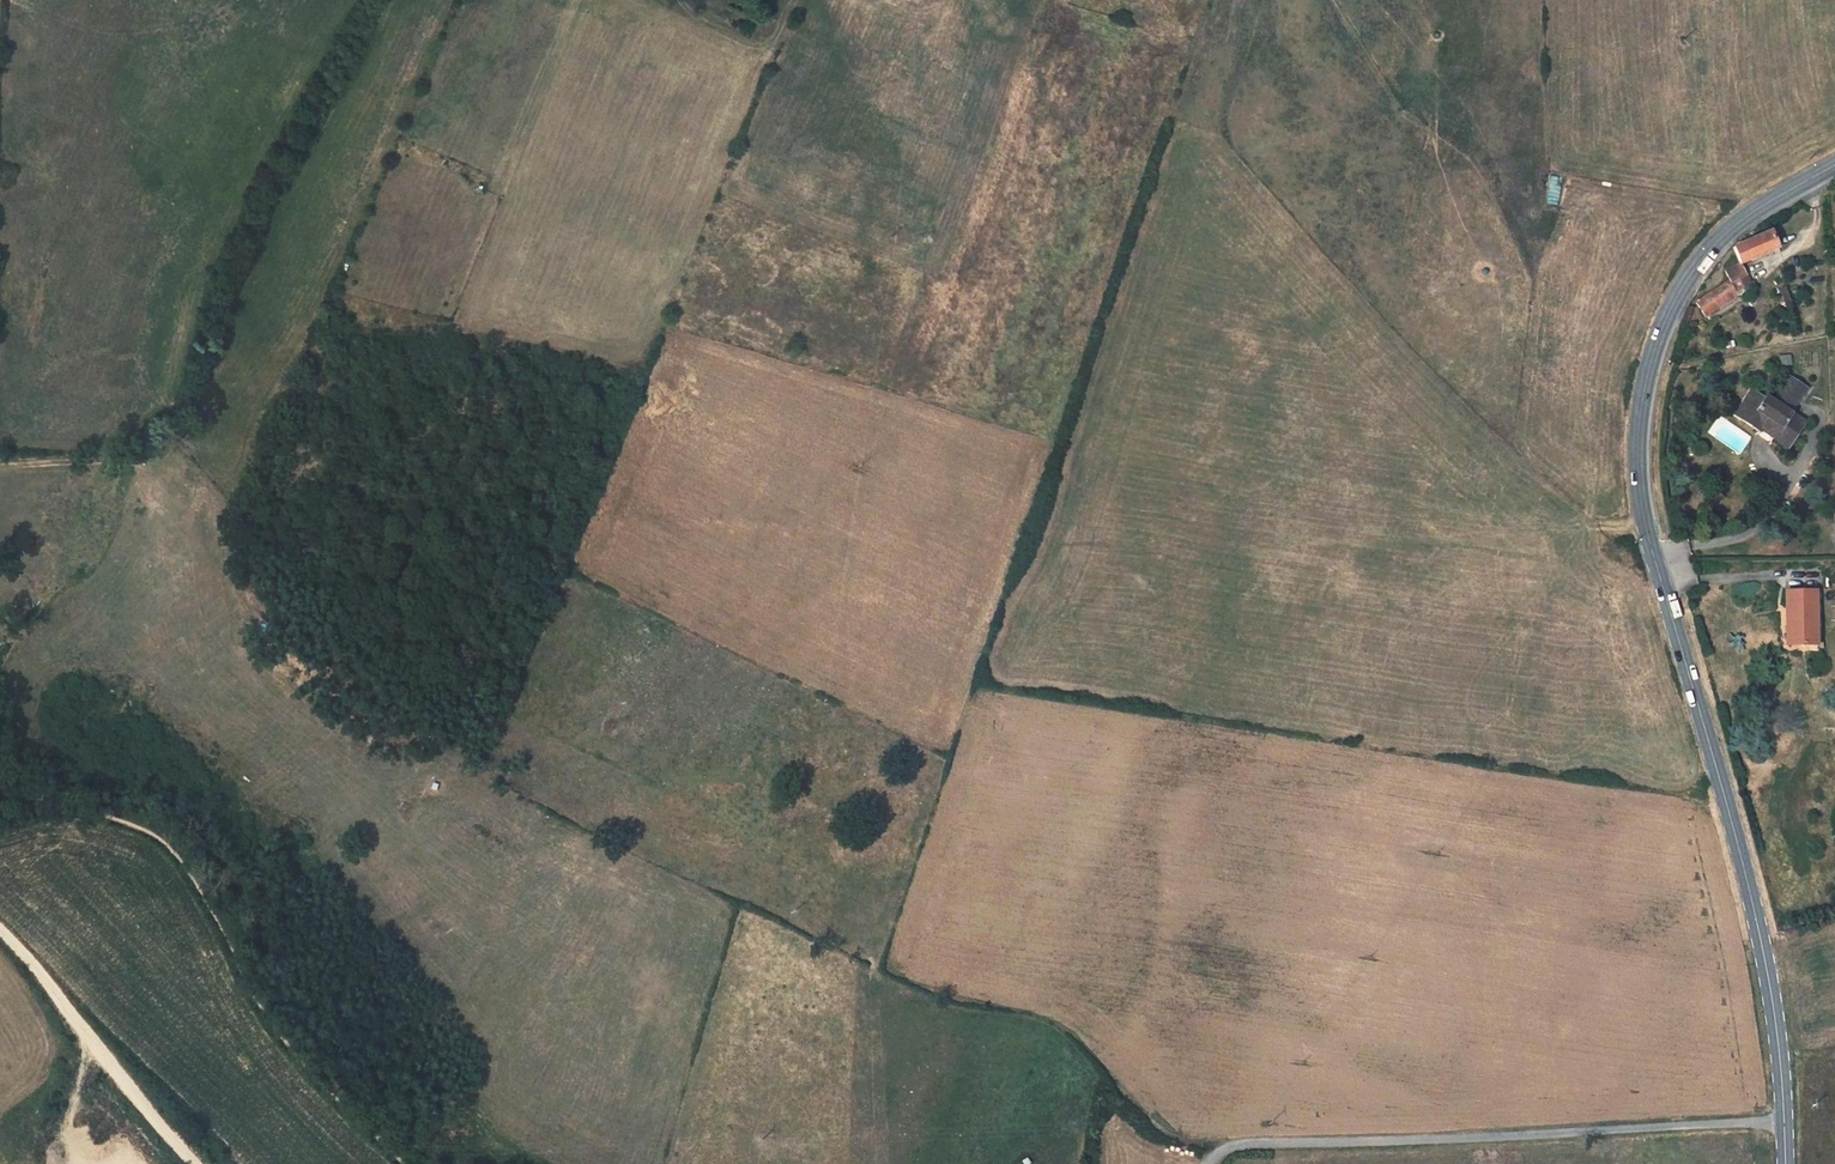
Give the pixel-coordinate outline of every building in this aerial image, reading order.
[(1771,229),(1734,244),(1740,260),(1723,268),(1726,276),(1698,308),(1712,323),(1749,282),(1741,265),(1776,246),(1771,229)] [(1760,394),(1752,389),(1736,413),(1756,426),(1759,422),(1771,430),(1769,433),(1784,442),(1801,418),(1786,408),(1802,383),(1786,372),(1769,397),(1762,392),(1760,394)] [(1752,389),(1747,385),(1731,409),(1736,413),(1752,389)] [(1784,594),(1784,633),(1797,633),(1798,646),(1814,647),(1813,594),(1784,594)]
